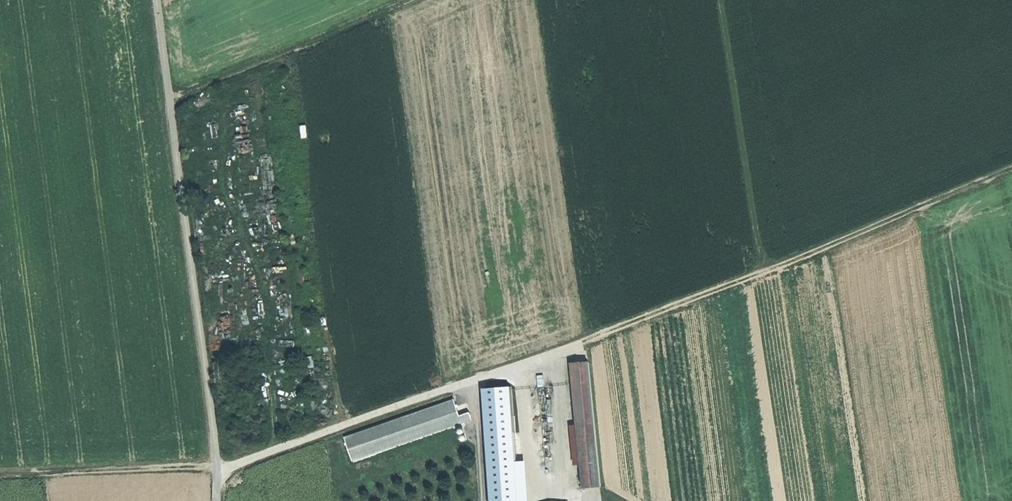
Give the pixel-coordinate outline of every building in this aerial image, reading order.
[(589,362),(571,364),(583,489),(601,487),(589,362)] [(481,388),(488,500),(516,500),(513,461),(508,387),(481,388)] [(351,460),(471,419),(468,412),(458,416),(452,399),(343,437),(351,460)] [(516,500),(527,500),(524,461),(513,461),(516,500)]
